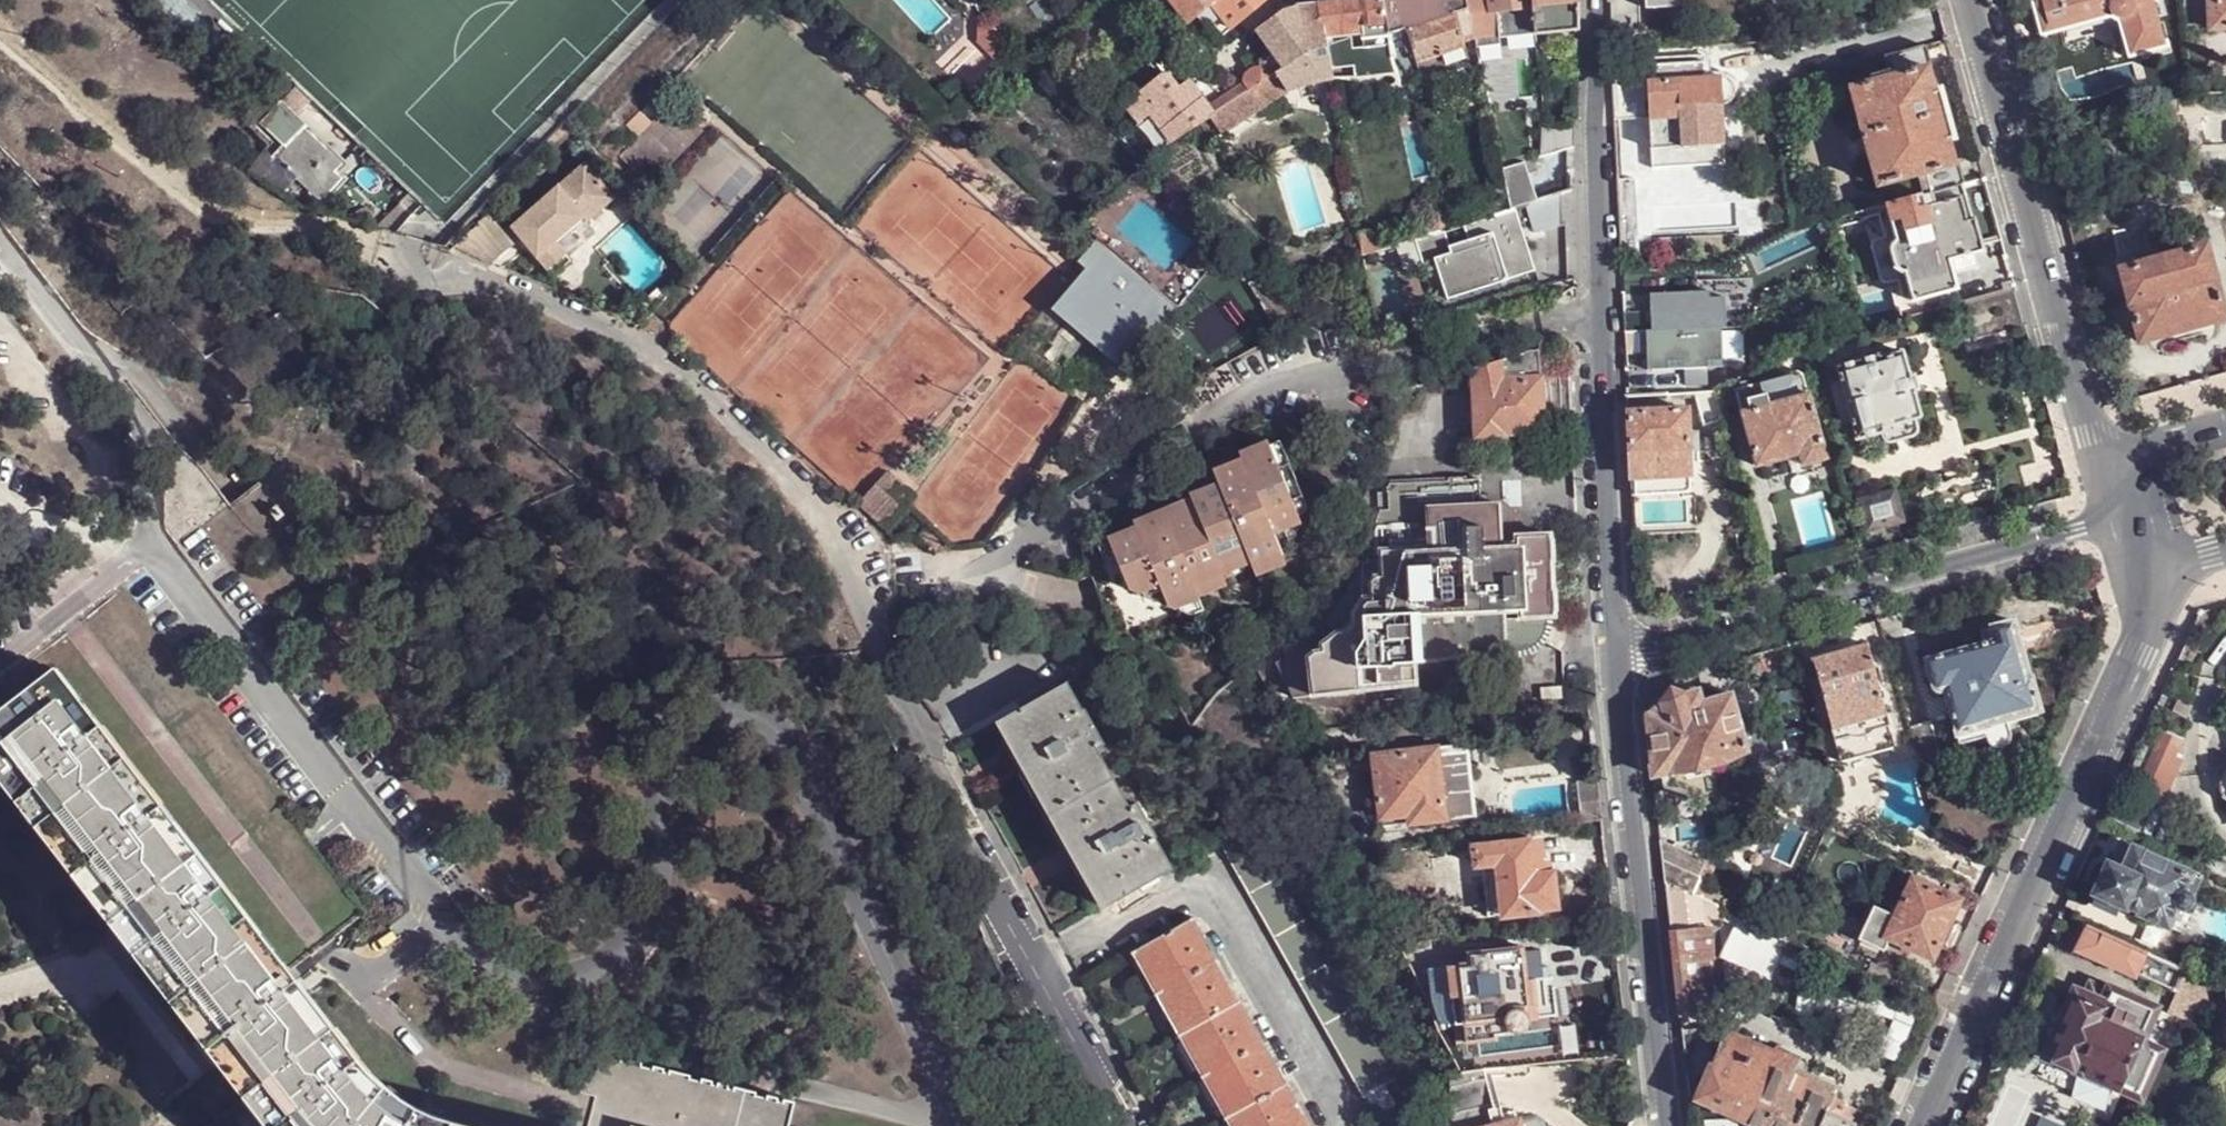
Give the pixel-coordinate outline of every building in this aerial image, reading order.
[(711,13),(725,0),(705,0),(711,13)] [(1177,36),(1198,18),(1212,5),(1218,0),(1149,0),(1177,36)] [(1212,5),(1214,7),(1218,11),(1233,30),(1266,0),(1218,0),(1212,5)] [(1384,0),(1348,0),(1319,3),(1325,32),(1363,27),(1366,47),(1391,43),(1384,0)] [(1416,61),(1463,45),(1457,23),(1470,19),(1465,0),(1384,0),(1391,43),(1393,58),(1412,50),(1416,61)] [(1470,19),(1472,28),(1477,48),(1502,44),(1501,37),(1536,33),(1533,0),(1465,0),(1470,19)] [(1536,33),(1578,29),(1578,0),(1533,0),(1536,33)] [(2035,0),(2031,0),(2031,3),(2040,33),(2044,32),(2035,0)] [(2044,32),(2047,30),(2064,26),(2066,25),(2071,24),(2112,12),(2110,7),(2111,6),(2112,3),(2115,0),(2035,0),(2044,32)] [(2121,20),(2123,20),(2130,17),(2130,15),(2132,14),(2134,9),(2133,2),(2132,1),(2131,0),(2115,0),(2112,3),(2111,6),(2110,7),(2112,12),(2113,15),(2116,17),(2121,20)] [(2131,53),(2137,52),(2165,44),(2159,17),(2157,3),(2156,0),(2131,0),(2132,1),(2133,2),(2134,9),(2132,14),(2130,15),(2130,17),(2123,20),(2131,53)] [(2212,30),(2225,30),(2225,0),(2210,0),(2212,30)] [(2166,1),(2157,3),(2159,17),(2169,15),(2166,1)] [(1286,87),(1289,92),(1302,87),(1311,82),(1331,79),(1334,78),(1325,32),(1319,3),(1300,5),(1296,6),(1305,57),(1284,71),(1277,75),(1286,87)] [(1305,57),(1296,6),(1289,7),(1281,10),(1258,30),(1284,71),(1305,57)] [(1218,11),(1214,7),(1200,20),(1203,24),(1206,21),(1218,11)] [(1012,49),(981,20),(978,21),(977,43),(998,65),(1012,49)] [(2066,25),(2064,26),(2068,38),(2069,46),(2073,46),(2070,37),(2066,25)] [(2044,32),(2049,52),(2052,51),(2047,30),(2044,32)] [(1469,60),(1463,45),(1416,61),(1421,76),(1469,60)] [(1917,175),(1923,194),(1957,184),(1965,182),(1966,182),(1959,160),(1958,159),(1953,158),(1948,140),(1953,138),(1939,90),(1934,92),(1929,73),(1932,72),(1933,67),(1927,46),(1885,57),(1889,71),(1872,76),(1873,82),(1852,87),(1866,137),(1870,152),(1878,184),(1917,175)] [(1401,89),(1422,81),(1421,76),(1416,61),(1412,50),(1393,58),(1391,58),(1401,89)] [(1649,118),(1653,168),(1725,162),(1722,103),(1726,102),(1732,97),(1735,90),(1733,83),(1727,77),(1719,76),(1705,77),(1704,56),(1652,60),(1653,84),(1632,86),(1632,73),(1612,74),(1615,119),(1649,118)] [(1235,87),(1208,105),(1214,115),(1264,83),(1256,70),(1250,69),(1236,78),(1235,87)] [(1150,116),(1170,142),(1211,117),(1214,115),(1208,105),(1189,82),(1178,90),(1165,74),(1123,106),(1138,125),(1150,116)] [(1220,130),(1286,87),(1277,75),(1264,83),(1214,115),(1211,117),(1220,130)] [(1088,112),(1094,117),(1111,102),(1106,96),(1088,112)] [(261,118),(287,142),(305,123),(280,99),(261,118)] [(643,167),(689,129),(665,103),(643,122),(652,133),(618,164),(629,179),(643,167)] [(287,142),(263,168),(289,190),(298,179),(324,205),(347,179),(341,172),(347,164),(305,123),(287,142)] [(1575,127),(1542,126),(1541,155),(1574,147),(1575,127)] [(643,167),(658,185),(704,147),(689,129),(643,167)] [(1504,164),(1497,138),(1487,141),(1502,199),(1512,197),(1504,164)] [(576,159),(569,152),(556,166),(563,171),(576,159)] [(1143,160),(1149,165),(1157,160),(1153,154),(1143,160)] [(1512,197),(1514,208),(1525,204),(1539,200),(1526,159),(1504,164),(1512,197)] [(514,231),(556,280),(574,265),(559,247),(587,223),(591,228),(618,204),(614,199),(618,196),(593,164),(514,231)] [(1636,180),(1618,179),(1623,252),(1640,253),(1636,180)] [(1965,182),(1957,184),(1960,196),(1968,194),(1965,182)] [(1912,294),(1914,300),(1959,288),(1954,272),(1951,259),(1975,253),(1984,250),(1976,219),(1974,219),(1968,194),(1960,196),(1957,184),(1923,194),(1888,203),(1898,239),(1896,239),(1891,248),(1896,267),(1905,271),(1906,271),(1907,277),(1912,294)] [(1539,200),(1525,204),(1536,232),(1563,224),(1563,193),(1539,200)] [(1535,271),(1514,208),(1445,230),(1431,234),(1425,236),(1415,240),(1425,270),(1436,266),(1447,299),(1535,271)] [(1431,234),(1445,230),(1440,216),(1428,220),(1431,234)] [(2111,231),(2114,245),(2120,269),(2131,267),(2125,242),(2165,230),(2161,217),(2111,231)] [(1431,234),(1428,220),(1421,222),(1425,236),(1431,234)] [(463,254),(501,270),(523,252),(499,224),(463,254)] [(1360,235),(1364,256),(1386,249),(1380,229),(1360,235)] [(2125,242),(2131,267),(2171,255),(2165,230),(2125,242)] [(1166,312),(1091,242),(1075,260),(1084,268),(1054,300),(1117,360),(1166,312)] [(2138,337),(2139,341),(2150,338),(2172,332),(2191,326),(2214,321),(2224,317),(2225,318),(2224,313),(2222,313),(2205,246),(2171,255),(2131,267),(2120,269),(2139,337),(2138,337)] [(1951,259),(1954,272),(1978,265),(1975,253),(1951,259)] [(1436,266),(1425,270),(1435,303),(1447,299),(1436,266)] [(1652,291),(1654,330),(1721,328),(1730,326),(1727,297),(1711,297),(1711,290),(1652,291)] [(652,312),(660,321),(675,304),(669,297),(652,312)] [(1647,311),(1626,312),(1626,331),(1649,331),(1647,311)] [(1654,330),(1649,331),(1652,369),(1709,366),(1709,359),(1724,358),(1721,328),(1654,330)] [(1853,424),(1857,439),(1881,432),(1884,431),(1882,427),(1917,418),(1922,416),(1904,351),(1881,357),(1881,355),(1838,367),(1845,393),(1837,396),(1841,414),(1844,414),(1847,425),(1853,424)] [(1544,432),(1539,352),(1531,352),(1475,370),(1477,435),(1502,435),(1522,433),(1544,432)] [(1756,466),(1800,453),(1803,465),(1827,459),(1810,393),(1775,403),(1764,367),(1734,382),(1743,412),(1756,466)] [(1698,392),(1707,425),(1723,420),(1715,391),(1698,392)] [(1630,413),(1634,478),(1691,475),(1688,410),(1630,413)] [(1887,441),(1892,442),(1915,435),(1918,432),(1919,427),(1917,418),(1882,427),(1884,431),(1881,432),(1883,436),(1886,440),(1887,441)] [(1278,439),(1267,445),(1295,512),(1307,508),(1278,439)] [(1166,605),(1174,609),(1180,605),(1201,597),(1226,587),(1222,574),(1249,563),(1254,576),(1283,563),(1272,534),(1300,523),(1295,512),(1267,445),(1266,440),(1236,452),(1239,458),(1211,470),(1216,482),(1186,493),(1189,498),(1130,521),(1133,526),(1105,537),(1107,540),(1112,553),(1126,588),(1136,593),(1142,590),(1158,584),(1162,593),(1166,605)] [(872,487),(902,512),(912,497),(884,474),(872,487)] [(1634,478),(1634,496),(1692,493),(1691,475),(1634,478)] [(1275,665),(1293,700),(1313,697),(1418,683),(1417,663),(1528,654),(1534,651),(1539,646),(1543,643),(1545,641),(1547,639),(1546,617),(1556,616),(1551,536),(1527,537),(1527,528),(1525,516),(1520,509),(1515,503),(1505,497),(1495,494),(1490,493),(1481,494),(1480,479),(1467,479),(1467,476),(1391,479),(1389,487),(1389,509),(1381,509),(1370,540),(1362,550),(1354,576),(1328,618),(1338,635),(1312,653),(1303,640),(1275,665)] [(888,531),(896,524),(904,514),(902,512),(872,487),(859,503),(857,506),(888,531)] [(1860,499),(1869,531),(1907,520),(1898,489),(1860,499)] [(1112,553),(1107,540),(1098,544),(1103,557),(1112,553)] [(1847,544),(1850,557),(1865,553),(1862,540),(1847,544)] [(1142,590),(1153,596),(1162,593),(1158,584),(1142,590)] [(1180,605),(1192,612),(1205,607),(1201,597),(1180,605)] [(2009,719),(2029,713),(2039,711),(2042,710),(2032,677),(2031,677),(2023,649),(2027,648),(2026,645),(2022,646),(2019,636),(2023,636),(2022,632),(2019,633),(2015,619),(1992,626),(1992,627),(1983,630),(1986,641),(1926,659),(1933,687),(1939,693),(1945,690),(1959,744),(1987,737),(1989,742),(1992,745),(1998,749),(2006,748),(2011,743),(2014,735),(2009,719)] [(1869,645),(1815,659),(1819,671),(1843,761),(1897,745),(1869,646),(1869,645)] [(452,1121),(436,1114),(417,1106),(399,1096),(379,1080),(362,1062),(346,1042),(336,1028),(291,969),(207,861),(58,669),(0,714),(0,775),(270,1125),(469,1125),(452,1121)] [(1648,714),(1656,775),(1696,764),(1700,775),(1721,768),(1719,758),(1750,750),(1733,695),(1705,703),(1695,670),(1679,673),(1676,681),(1673,688),(1672,691),(1662,704),(1648,714)] [(1097,887),(1108,905),(1174,865),(1159,835),(1162,833),(1141,799),(1133,805),(1100,750),(1108,745),(1086,708),(1084,710),(1068,684),(999,724),(1010,741),(1012,740),(1028,768),(1009,779),(1010,781),(1030,770),(1099,886),(1097,887)] [(1934,721),(1911,727),(1918,751),(1919,756),(1922,761),(1928,764),(1935,764),(1940,759),(1941,752),(1934,721)] [(2147,790),(2167,798),(2184,761),(2177,759),(2185,742),(2171,736),(2147,790)] [(1438,750),(1446,819),(1476,816),(1470,747),(1438,750)] [(1377,758),(1384,827),(1446,819),(1438,750),(1377,758)] [(2125,871),(2136,847),(2123,841),(2112,865),(2125,871)] [(1483,869),(1491,922),(1537,915),(1538,914),(1557,909),(1553,877),(1546,877),(1540,844),(1475,854),(1478,870),(1483,869)] [(2201,877),(2136,847),(2125,871),(2112,865),(2110,864),(2097,891),(2101,893),(2097,902),(2117,911),(2121,902),(2169,924),(2178,902),(2183,905),(2190,903),(2201,877)] [(1668,881),(1697,893),(1703,880),(1702,876),(1665,859),(1668,881)] [(1861,937),(1887,949),(1895,933),(1908,939),(1907,943),(1935,956),(1942,940),(1947,942),(1955,924),(1950,921),(1960,900),(1917,879),(1912,887),(1906,885),(1900,899),(1906,902),(1900,915),(1877,905),(1861,937)] [(1668,881),(1673,930),(1700,928),(1699,927),(1697,893),(1668,881)] [(1221,958),(1210,938),(1199,916),(1134,953),(1135,956),(1144,951),(1166,988),(1157,996),(1158,997),(1221,958)] [(2147,950),(2090,925),(2079,947),(2136,973),(2147,950)] [(1680,985),(1712,982),(1709,960),(1715,959),(1711,926),(1699,927),(1700,928),(1673,930),(1680,985)] [(1215,934),(1210,938),(1221,958),(1227,954),(1215,934)] [(2177,992),(2181,984),(2188,969),(2147,950),(2136,973),(2177,992)] [(1221,958),(1233,980),(1239,976),(1227,954),(1221,958)] [(1447,1032),(1451,1051),(1480,1046),(1479,1043),(1504,1039),(1501,1039),(1501,1038),(1497,1037),(1495,1035),(1494,1032),(1492,1029),(1493,1024),(1493,1023),(1497,1019),(1498,1019),(1504,1018),(1505,1018),(1510,1021),(1513,1027),(1505,988),(1500,955),(1448,964),(1448,973),(1429,976),(1437,1034),(1447,1032)] [(1233,980),(1221,958),(1158,997),(1158,998),(1167,993),(1188,1029),(1179,1035),(1180,1037),(1244,1000),(1233,980)] [(2203,993),(2210,979),(2188,969),(2181,984),(2203,993)] [(1680,985),(1683,1014),(1710,1011),(1715,1010),(1712,982),(1680,985)] [(1532,984),(1505,988),(1513,1027),(1540,1023),(1532,984)] [(2154,1009),(2101,985),(2094,999),(2079,992),(2052,1054),(2082,1068),(2083,1066),(2141,1092),(2159,1051),(2139,1041),(2154,1009)] [(1244,1000),(1180,1037),(1181,1039),(1190,1033),(1210,1071),(1202,1076),(1203,1078),(1266,1042),(1255,1019),(1244,1000)] [(1683,1014),(1685,1029),(1712,1026),(1710,1011),(1683,1014)] [(1255,1019),(1266,1042),(1272,1038),(1261,1016),(1255,1019)] [(1685,1029),(1690,1075),(1711,1073),(1718,1056),(1716,1055),(1712,1026),(1685,1029)] [(1711,1073),(1703,1090),(1706,1099),(1761,1125),(1855,1125),(1856,1123),(1829,1111),(1834,1101),(1840,1089),(1803,1072),(1807,1064),(1806,1061),(1800,1058),(1801,1057),(1778,1047),(1776,1052),(1731,1031),(1730,1032),(1718,1056),(1711,1073)] [(1272,1038),(1266,1042),(1279,1061),(1283,1058),(1272,1038)] [(1266,1042),(1203,1078),(1204,1080),(1213,1075),(1234,1112),(1226,1118),(1227,1120),(1291,1084),(1279,1061),(1266,1042)] [(589,1125),(790,1125),(796,1102),(785,1099),(784,1103),(778,1102),(779,1098),(769,1096),(769,1099),(756,1096),(757,1092),(736,1087),(735,1090),(728,1089),(729,1086),(720,1083),(718,1087),(713,1085),(714,1082),(704,1079),(703,1082),(691,1079),(692,1076),(671,1071),(670,1074),(664,1072),(665,1069),(655,1066),(654,1070),(642,1067),(642,1064),(622,1059),(622,1060),(609,1057),(610,1055),(591,1050),(581,1093),(596,1097),(589,1125)] [(1483,1072),(1456,1075),(1445,1082),(1448,1098),(1494,1102),(1483,1072)] [(1227,1120),(1228,1122),(1236,1117),(1241,1125),(1308,1125),(1312,1124),(1301,1102),(1291,1084),(1227,1120)] [(1389,1085),(1373,1093),(1383,1114),(1400,1103),(1389,1085)] [(1451,1125),(1502,1125),(1505,1125),(1494,1102),(1448,1098),(1451,1125)] [(1301,1102),(1312,1124),(1317,1121),(1306,1100),(1301,1102)] [(1829,1111),(1856,1123),(1861,1113),(1844,1106),(1844,1103),(1834,1101),(1829,1111)]
